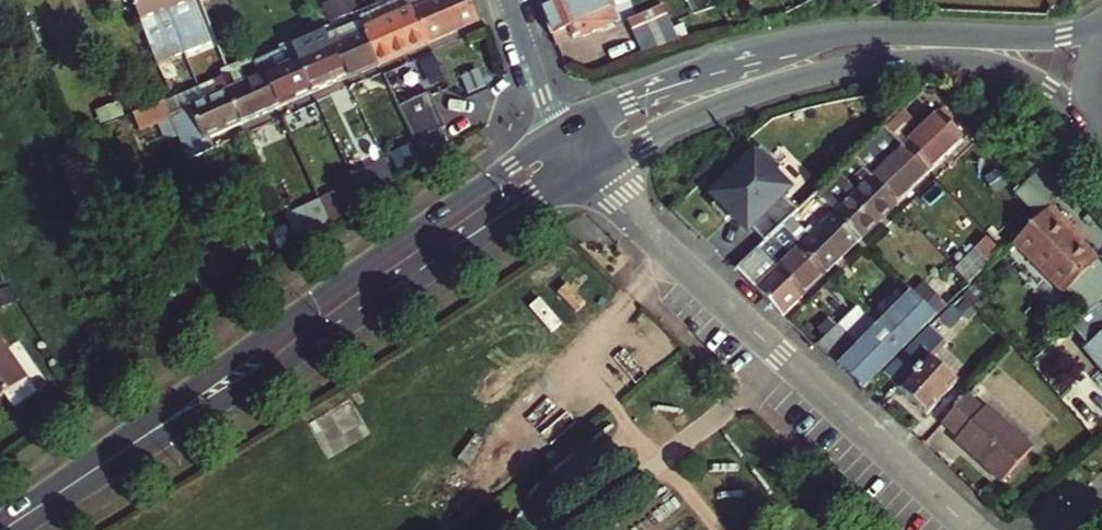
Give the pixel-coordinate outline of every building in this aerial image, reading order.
[(156,65),(184,53),(172,22),(163,0),(129,0),(156,65)] [(172,22),(180,19),(191,45),(208,37),(192,0),(163,0),(172,22)] [(325,3),(331,19),(362,8),(359,0),(332,0),(325,3)] [(429,41),(412,0),(408,0),(407,0),(359,22),(363,30),(377,64),(429,41)] [(429,41),(478,20),(470,0),(412,0),(429,41)] [(554,35),(571,28),(572,30),(579,27),(583,35),(600,27),(598,23),(617,15),(611,0),(553,0),(550,1),(548,2),(541,4),(554,35)] [(646,51),(683,37),(670,2),(633,15),(646,51)] [(377,64),(363,30),(359,22),(358,20),(325,34),(344,78),(377,64)] [(344,78),(325,34),(324,31),(291,45),(311,93),(344,78)] [(311,93),(291,45),(259,59),(279,107),(311,93)] [(279,107),(259,59),(221,76),(242,123),(279,107)] [(242,123),(221,76),(181,93),(186,106),(170,114),(189,159),(212,148),(208,138),(242,123)] [(399,104),(408,125),(437,111),(428,91),(399,104)] [(907,104),(887,125),(892,130),(905,143),(930,168),(964,135),(939,109),(925,123),(907,104)] [(437,111),(408,125),(415,140),(418,138),(439,128),(443,126),(437,111)] [(872,176),(897,200),(930,168),(905,143),(892,130),(887,125),(881,131),(853,157),(872,176)] [(439,128),(418,138),(423,152),(446,143),(439,128)] [(713,209),(727,222),(732,217),(745,229),(749,225),(767,242),(769,239),(784,225),(793,216),(800,210),(784,195),(790,189),(774,174),(781,167),(760,147),(713,198),(718,203),(713,209)] [(819,191),(838,209),(863,234),(897,200),(872,176),(853,157),(819,191)] [(381,165),(358,175),(360,179),(383,169),(381,165)] [(351,186),(358,203),(389,183),(383,169),(360,179),(358,175),(348,179),(351,186)] [(319,199),(329,222),(358,203),(351,186),(319,199)] [(319,199),(282,215),(292,240),(294,245),(329,222),(319,199)] [(1078,245),(1055,222),(1059,218),(1047,206),(1011,244),(1085,315),(1097,304),(1101,300),(1101,269),(1078,245)] [(792,233),(804,244),(828,269),(863,234),(838,209),(812,236),(793,216),(784,225),(791,231),(792,233)] [(292,240),(282,215),(264,222),(274,248),(292,240)] [(1055,222),(1078,245),(1082,240),(1059,218),(1055,222)] [(766,258),(778,269),(803,294),(828,269),(804,244),(792,233),(791,231),(784,225),(769,239),(767,242),(758,250),(766,258)] [(998,251),(986,239),(975,251),(986,262),(998,251)] [(758,250),(740,267),(763,293),(784,313),(803,294),(778,269),(766,258),(758,250)] [(914,295),(917,298),(926,288),(946,309),(948,307),(926,283),(914,295)] [(926,288),(917,298),(936,319),(946,309),(926,288)] [(840,365),(866,390),(936,319),(917,298),(914,295),(912,292),(880,325),(859,346),(840,365)] [(836,325),(850,338),(859,346),(880,325),(871,316),(858,301),(836,325)] [(1097,304),(1068,330),(1101,368),(1101,309),(1097,304)] [(850,338),(836,325),(817,345),(840,365),(859,346),(850,338)] [(933,326),(884,377),(924,414),(954,382),(936,366),(954,347),(933,326)] [(24,377),(0,339),(0,394),(24,377)] [(987,403),(985,405),(969,390),(942,419),(958,434),(955,437),(1001,480),(1033,447),(987,403)]
